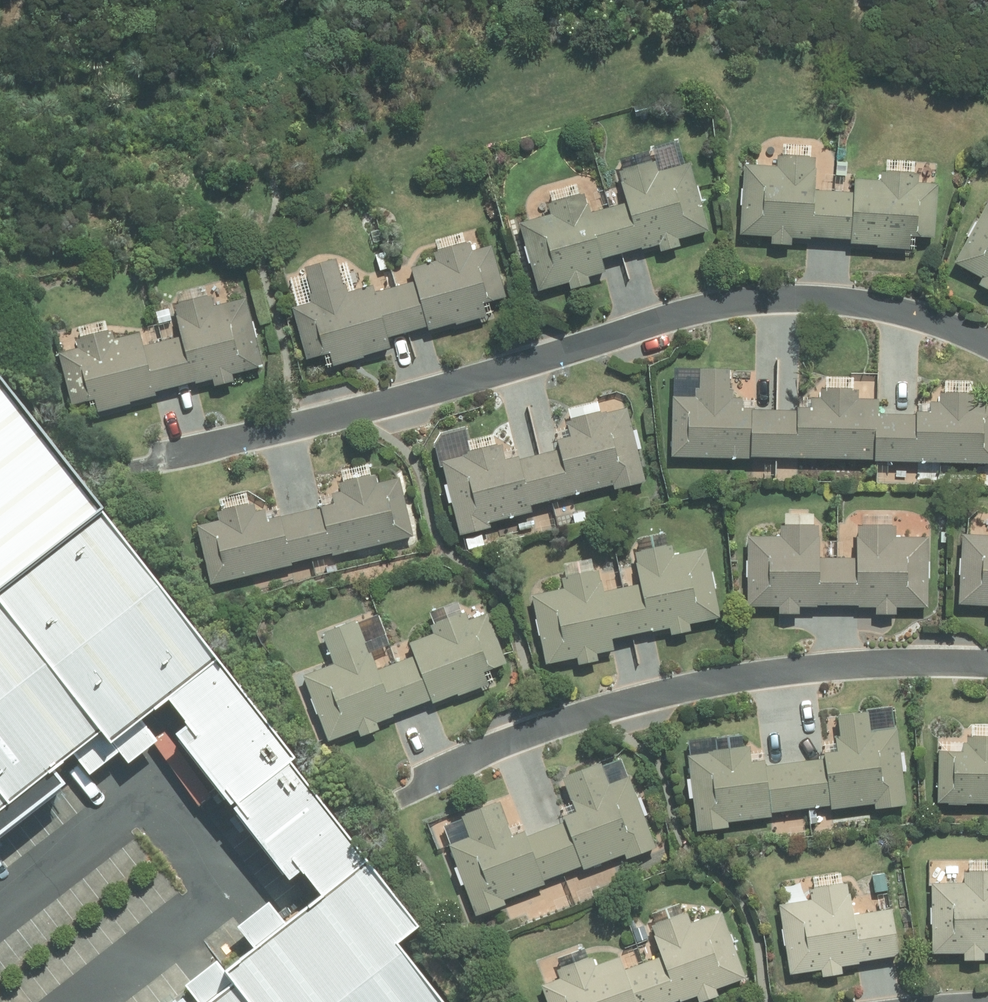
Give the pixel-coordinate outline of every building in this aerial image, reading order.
[(749,162),(744,231),(773,233),(772,242),(795,243),(795,235),(854,239),(854,243),(915,248),(916,235),(938,237),(942,184),(920,183),(921,171),(886,169),(885,178),(860,176),(859,191),(817,188),(819,156),(781,153),(780,164),(749,162)] [(521,224),(540,289),(573,280),(575,287),(594,282),(592,275),(609,270),(606,258),(663,242),(666,250),(683,245),(681,237),(710,228),(691,161),(657,171),(655,161),(623,170),(632,199),(592,210),(587,192),(550,202),(553,215),(521,224)] [(958,262),(983,275),(979,282),(987,287),(987,206),(958,262)] [(295,309),(310,358),(333,352),(336,363),(395,346),(392,336),(431,325),(433,331),(488,316),(484,302),(507,296),(492,244),(475,249),(473,240),(435,251),(438,260),(416,266),(420,281),(378,293),(375,284),(349,292),(339,258),(308,266),(318,302),(295,309)] [(61,354),(74,405),(97,399),(100,410),(158,395),(157,391),(214,376),(217,385),(236,380),(235,376),(266,368),(247,297),(216,305),(213,294),(177,304),(186,336),(147,346),(143,331),(112,339),(110,330),(78,339),(81,349),(61,354)] [(0,361),(0,586),(109,504),(0,361)] [(987,462),(987,403),(980,403),(980,393),(943,392),(942,401),(919,401),(919,414),(879,413),(879,400),(861,399),(861,388),(823,387),(823,398),(813,398),(813,407),(745,405),(745,396),(732,396),(733,369),(704,368),(703,396),(675,396),(674,453),(987,462)] [(444,461),(462,533),(492,525),(491,521),(535,510),(534,505),(616,485),(617,489),(649,481),(630,408),(605,414),(605,411),(569,420),(573,436),(561,439),(564,450),(511,464),(506,445),(444,461)] [(200,526),(214,582),(415,534),(402,477),(379,482),(377,474),(340,483),(343,492),(334,494),(336,503),(269,519),(267,509),(259,511),(257,503),(218,512),(220,521),(200,526)] [(751,536),(751,606),(781,606),(781,614),(803,614),(803,606),(878,605),(878,613),(900,613),(900,605),(929,605),(929,537),(898,538),(898,525),(859,525),(859,557),(822,558),(822,526),(785,526),(785,536),(751,536)] [(0,617),(0,848),(166,724),(297,898),(157,1001),(445,1001),(411,957),(432,941),(120,527),(0,617)] [(961,603),(987,605),(987,535),(966,533),(961,603)] [(567,587),(535,593),(549,662),(617,649),(615,638),(674,626),(675,634),(695,630),(694,623),(721,618),(708,548),(678,554),(676,544),(636,552),(642,584),(605,591),(601,570),(565,576),(567,587)] [(306,674),(331,739),(359,729),(362,736),(380,729),(377,722),(512,670),(490,614),(471,621),(467,611),(431,625),(435,635),(411,644),(416,656),(379,670),(360,619),(323,633),(335,663),(306,674)] [(691,755),(701,830),(732,826),(731,822),(774,816),(773,810),(834,803),(834,807),(877,802),(878,808),(908,804),(899,730),(875,733),(872,713),(840,717),(844,750),(828,752),(829,756),(770,764),(769,759),(755,761),(753,747),(691,755)] [(938,803),(987,804),(987,736),(969,736),(969,750),(938,750),(938,803)] [(448,845),(475,915),(508,903),(505,895),(626,850),(629,858),(659,847),(633,776),(614,783),(606,762),(565,777),(578,811),(514,835),(501,801),(464,815),(472,836),(448,845)] [(935,951),(968,951),(968,960),(987,960),(987,951),(987,870),(967,870),(968,882),(934,883),(935,951)] [(782,905),(794,973),(825,968),(826,976),(844,973),(843,965),(902,955),(894,909),(858,915),(852,880),(811,887),(813,900),(782,905)] [(552,1001),(689,1001),(698,998),(700,1001),(705,1001),(722,995),(720,990),(748,979),(721,911),(693,922),(689,911),(655,924),(667,953),(626,969),(622,956),(598,965),(594,955),(558,969),(562,978),(545,984),(552,1001)]
